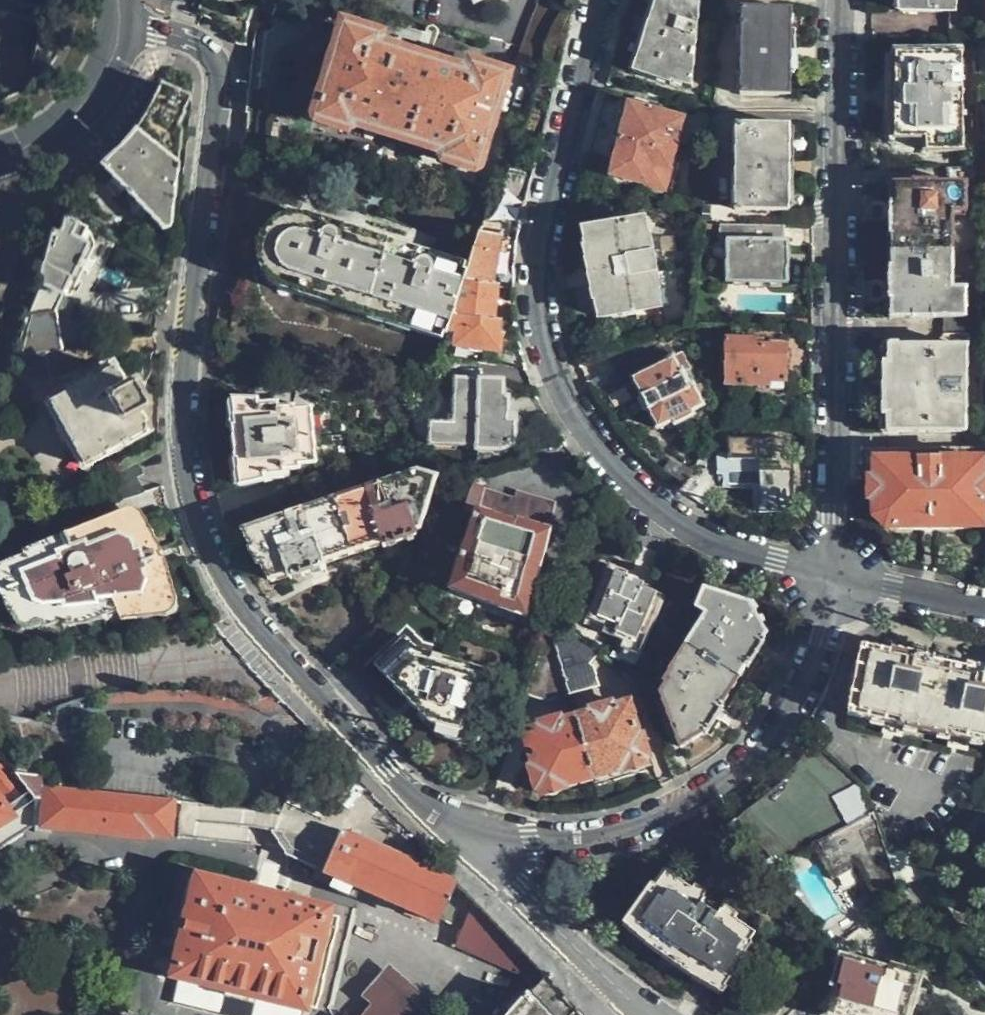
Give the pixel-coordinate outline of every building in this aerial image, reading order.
[(546,71),(571,6),(558,0),(541,0),(517,61),(546,71)] [(611,69),(668,85),(668,82),(690,88),(697,2),(690,0),(656,0),(654,8),(630,3),(611,69)] [(974,10),(940,9),(940,0),(885,0),(885,9),(933,10),(932,39),(973,39),(974,10)] [(789,97),(790,11),(740,11),(737,96),(789,97)] [(379,38),(347,28),(321,116),(324,117),(323,122),(346,128),(348,124),(353,126),(353,122),(448,152),(448,156),(450,157),(451,162),(473,169),(475,167),(477,164),(480,165),(506,78),(489,73),(474,68),(471,77),(434,66),(434,62),(415,56),(415,59),(377,48),(379,38)] [(961,153),(959,56),(890,57),(887,140),(926,140),(926,153),(961,153)] [(120,143),(97,166),(98,169),(91,178),(103,192),(105,190),(116,200),(122,192),(162,231),(168,228),(179,134),(177,132),(178,129),(176,127),(183,114),(181,113),(187,98),(157,85),(141,117),(138,122),(120,143)] [(603,101),(588,160),(613,166),(611,178),(664,191),(681,120),(603,101)] [(786,212),(788,126),(736,125),(732,210),(786,212)] [(977,185),(976,167),(944,168),(944,185),(889,187),(890,206),(887,207),(886,237),(889,237),(889,253),(950,252),(949,213),(963,213),(963,185),(977,185)] [(491,200),(482,226),(479,236),(502,240),(504,240),(519,172),(509,169),(499,193),(491,200)] [(86,229),(61,217),(56,232),(50,229),(29,264),(29,265),(39,284),(35,293),(32,301),(27,317),(54,318),(63,295),(60,293),(68,278),(70,278),(85,244),(80,241),(86,229)] [(445,333),(464,271),(303,223),(294,223),(285,225),(280,228),(274,234),(268,242),(267,247),(265,257),(266,266),(270,275),(275,281),(279,285),(304,291),(305,288),(430,326),(430,328),(434,328),(445,333)] [(657,292),(654,276),(650,278),(647,260),(650,259),(647,242),(643,243),(640,225),(582,236),(585,253),(581,254),(584,269),(588,270),(590,287),(588,288),(591,304),(595,304),(598,321),(634,313),(634,310),(655,305),(653,294),(657,292)] [(780,243),(780,227),(775,227),(718,225),(718,233),(718,245),(726,245),(726,264),(725,264),(723,267),(723,279),(725,282),(726,281),(726,284),(785,284),(785,243),(780,243)] [(502,240),(479,236),(464,283),(494,287),(502,240)] [(950,289),(950,252),(889,253),(889,270),(885,270),(885,301),(888,301),(888,318),(941,319),(942,335),(980,335),(980,329),(979,313),(964,313),(963,291),(950,289)] [(495,324),(499,288),(494,287),(464,283),(454,317),(495,324)] [(634,310),(634,313),(636,321),(657,316),(655,305),(634,310)] [(54,318),(27,317),(23,330),(22,335),(50,332),(54,318)] [(501,335),(502,324),(495,324),(454,317),(448,337),(453,337),(456,338),(456,348),(501,356),(503,350),(503,336),(501,335)] [(50,332),(22,335),(17,356),(45,353),(45,349),(50,332)] [(980,350),(980,335),(942,335),(932,344),(908,345),(908,350),(882,350),(883,434),(962,433),(962,350),(980,350)] [(784,389),(786,343),(724,342),(725,388),(784,389)] [(45,353),(17,356),(9,383),(7,391),(8,407),(9,409),(34,406),(32,386),(49,382),(45,353)] [(632,383),(657,431),(673,423),(675,427),(692,418),(690,415),(708,406),(698,387),(695,388),(687,392),(674,365),(672,362),(632,383)] [(681,362),(674,365),(687,392),(695,388),(681,362)] [(139,407),(127,383),(120,387),(109,368),(45,403),(81,466),(144,430),(133,410),(139,407)] [(430,446),(478,447),(480,379),(453,379),(454,423),(430,424),(430,446)] [(504,395),(505,380),(480,379),(478,447),(478,451),(502,452),(516,443),(517,412),(508,411),(510,396),(504,395)] [(316,467),(320,494),(332,491),(389,472),(383,405),(265,386),(258,401),(231,397),(234,425),(232,426),(235,459),(238,459),(240,486),(266,482),(265,477),(283,476),(284,472),(300,471),(300,468),(316,467)] [(759,487),(752,487),(752,512),(776,512),(776,506),(791,506),(789,434),(727,435),(728,455),(728,460),(758,460),(759,484),(759,487)] [(728,455),(716,455),(716,475),(722,475),(722,487),(752,487),(759,487),(759,484),(758,472),(758,460),(728,460),(728,455)] [(109,490),(115,503),(143,492),(137,478),(145,474),(138,459),(109,473),(114,487),(109,490)] [(983,528),(982,463),(873,464),(873,510),(892,530),(983,528)] [(358,495),(335,502),(356,555),(414,538),(414,533),(420,531),(434,480),(418,475),(358,495)] [(526,617),(551,533),(550,529),(557,504),(517,492),(514,501),(474,487),(465,514),(473,518),(450,593),(526,617)] [(356,555),(335,502),(243,532),(271,580),(356,555)] [(0,552),(0,566),(27,629),(58,618),(61,624),(80,618),(81,621),(119,610),(121,616),(168,609),(172,600),(140,522),(130,515),(27,552),(21,542),(0,552)] [(641,657),(663,599),(650,593),(651,588),(626,577),(627,572),(607,565),(586,620),(612,630),(609,637),(627,644),(624,651),(641,657)] [(685,647),(734,678),(741,666),(745,669),(762,642),(760,640),(762,635),(747,607),(703,593),(697,611),(705,616),(685,647)] [(574,634),(564,631),(550,627),(548,632),(551,639),(560,671),(568,697),(599,689),(593,669),(590,667),(598,654),(574,634)] [(538,665),(526,697),(546,704),(568,697),(560,671),(551,639),(548,632),(538,665)] [(472,738),(490,673),(423,654),(412,642),(380,674),(394,688),(428,727),(472,738)] [(717,704),(734,678),(685,647),(669,671),(672,674),(664,684),(667,686),(660,698),(678,753),(700,734),(702,735),(719,709),(717,704)] [(966,669),(966,672),(934,666),(935,661),(890,652),(890,657),(861,650),(848,710),(847,718),(984,747),(984,672),(966,669)] [(585,760),(590,777),(623,769),(624,772),(644,766),(628,706),(612,711),(610,707),(592,711),(594,717),(576,721),(585,760)] [(562,785),(590,777),(585,760),(576,721),(560,725),(559,721),(541,725),(541,730),(524,735),(542,794),(562,789),(562,785)] [(766,800),(730,829),(766,874),(783,864),(800,855),(871,815),(862,787),(847,775),(815,749),(810,754),(803,761),(781,788),(766,800)] [(0,767),(0,826),(10,819),(10,817),(34,800),(45,801),(43,827),(45,830),(151,840),(152,836),(171,837),(174,802),(49,789),(49,779),(18,777),(7,763),(0,767)] [(800,855),(783,864),(789,871),(817,856),(832,882),(855,870),(880,910),(897,888),(885,854),(873,814),(871,815),(800,855)] [(440,926),(456,883),(392,852),(368,841),(313,826),(294,823),(286,858),(318,873),(355,890),(440,926)] [(320,941),(327,916),(248,894),(250,885),(179,867),(167,919),(178,923),(167,975),(227,989),(227,999),(253,1006),(256,996),(304,1008),(313,973),(316,973),(324,943),(320,941)] [(767,943),(732,919),(728,924),(711,912),(715,907),(669,876),(656,896),(650,893),(631,923),(657,942),(656,944),(738,1000),(758,970),(752,965),(767,943)] [(575,1013),(475,903),(456,949),(539,984),(531,993),(550,1014),(572,1014),(575,1013)] [(917,978),(894,971),(893,975),(844,962),(839,979),(831,978),(828,989),(824,988),(817,1014),(821,1014),(906,1014),(917,978)] [(419,1014),(428,1003),(397,974),(370,1005),(380,1014),(379,1014),(420,1014),(419,1014)] [(526,996),(509,1014),(546,1014),(526,996)]
